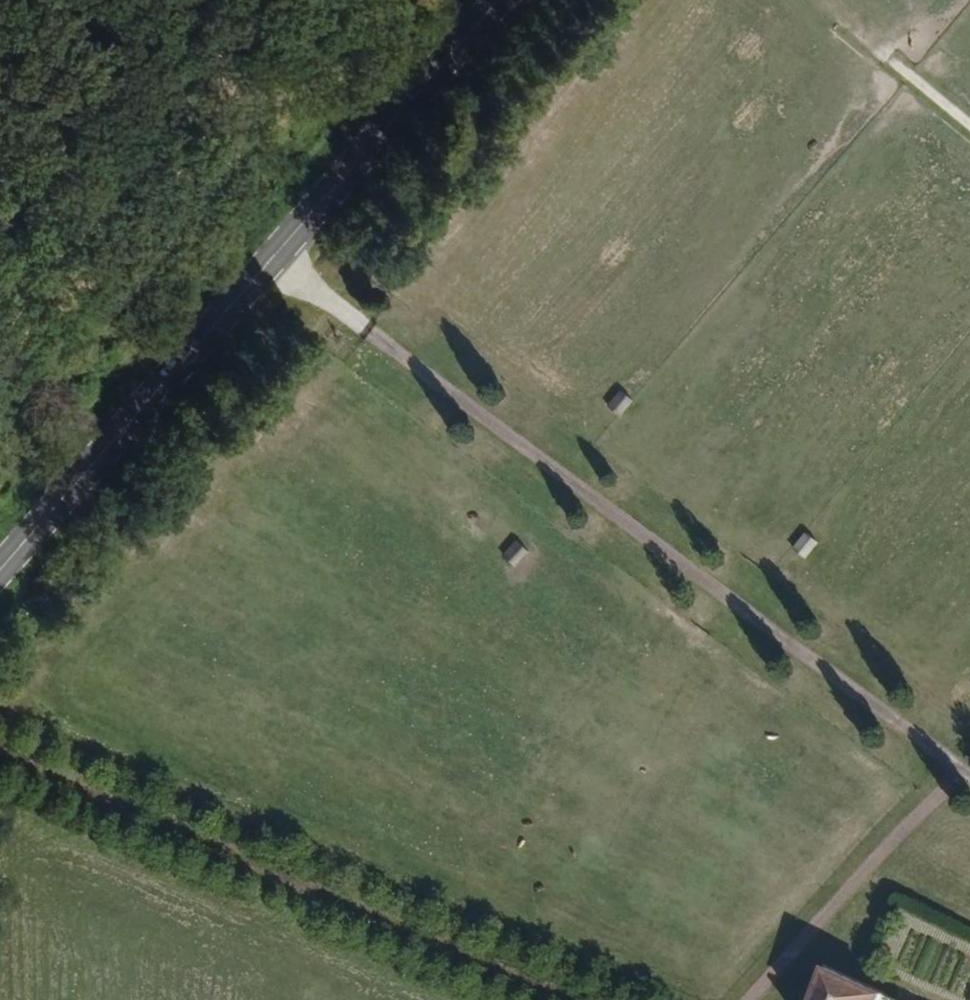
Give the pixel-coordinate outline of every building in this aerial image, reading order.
[(617,392),(606,409),(621,418),(632,401),(617,392)] [(805,560),(817,543),(804,533),(791,550),(805,560)] [(513,542),(501,558),(517,569),(528,552),(513,542)] [(881,992),(820,966),(805,999),(877,999),(881,992)]
